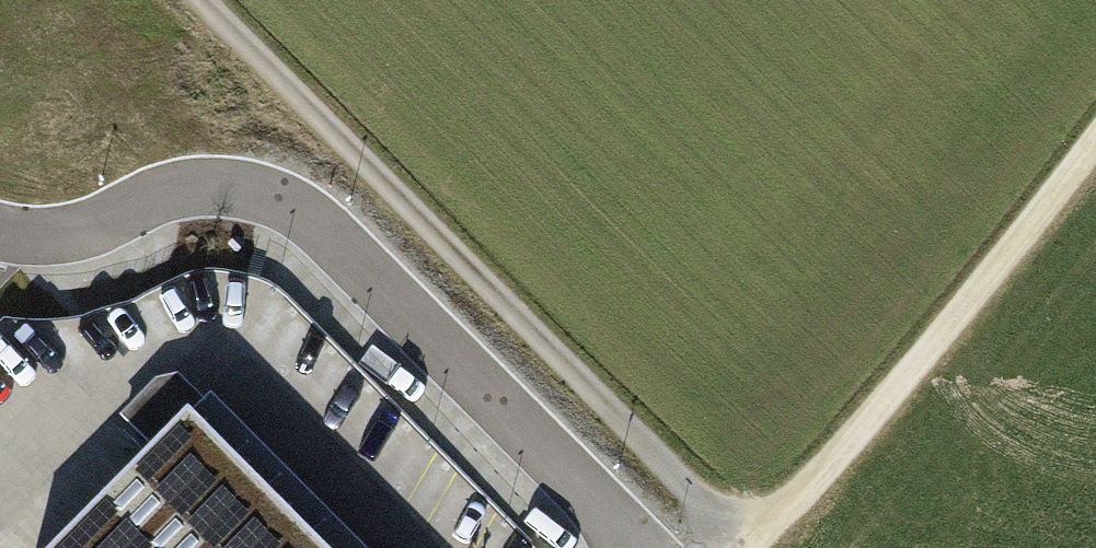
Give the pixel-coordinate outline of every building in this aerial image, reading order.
[(187,421),(64,547),(319,547),(187,421)]
